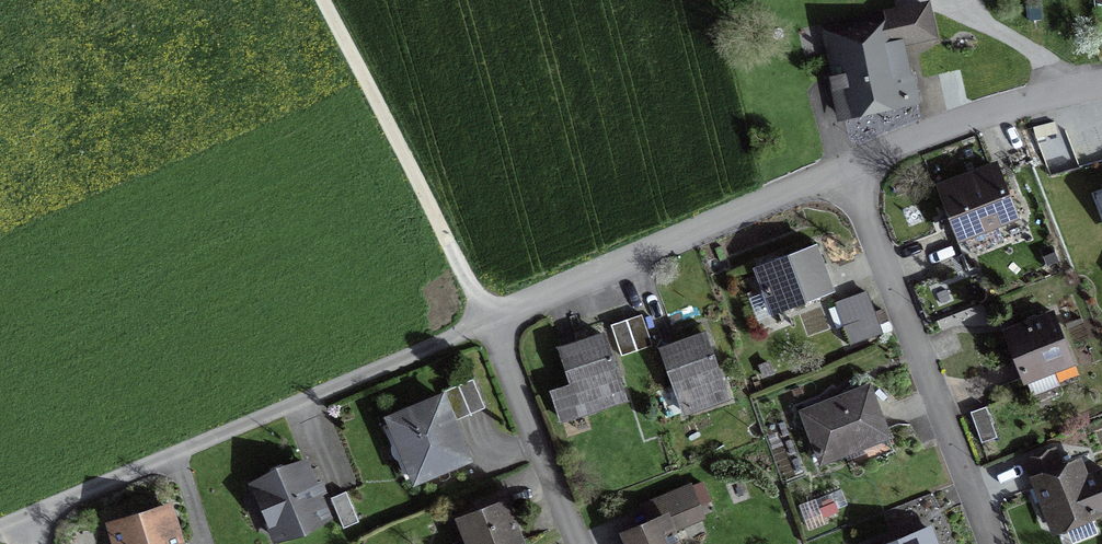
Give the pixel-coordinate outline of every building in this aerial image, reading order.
[(924,12),(826,33),(844,114),(901,102),(895,76),(907,73),(900,41),(929,35),(924,12)] [(995,169),(940,190),(955,231),(1010,210),(995,169)] [(813,249),(756,269),(769,305),(826,285),(813,249)] [(864,296),(835,306),(849,343),(877,332),(864,296)] [(639,315),(624,320),(634,349),(649,345),(639,315)] [(1053,319),(1008,335),(1023,376),(1068,359),(1053,319)] [(621,354),(634,349),(624,320),(612,324),(621,354)] [(576,386),(552,394),(560,418),(620,398),(599,336),(563,348),(576,386)] [(702,339),(661,352),(679,407),(720,394),(702,339)] [(470,384),(438,399),(449,423),(481,408),(470,384)] [(866,391),(804,415),(822,458),(848,448),(853,462),(888,448),(866,391)] [(463,454),(449,423),(438,399),(390,420),(415,476),(463,454)] [(982,408),(969,413),(979,442),(993,437),(982,408)] [(1036,478),(1055,525),(1101,506),(1101,471),(1085,478),(1078,460),(1036,478)] [(299,464),(253,483),(275,535),(321,515),(299,464)] [(688,493),(646,508),(651,521),(623,532),(627,543),(672,543),(666,528),(697,517),(688,493)] [(344,494),(331,499),(343,527),(356,522),(344,494)] [(460,514),(471,543),(515,543),(500,500),(460,514)] [(109,524),(116,543),(179,543),(166,505),(109,524)] [(895,543),(933,543),(928,532),(895,543)]
